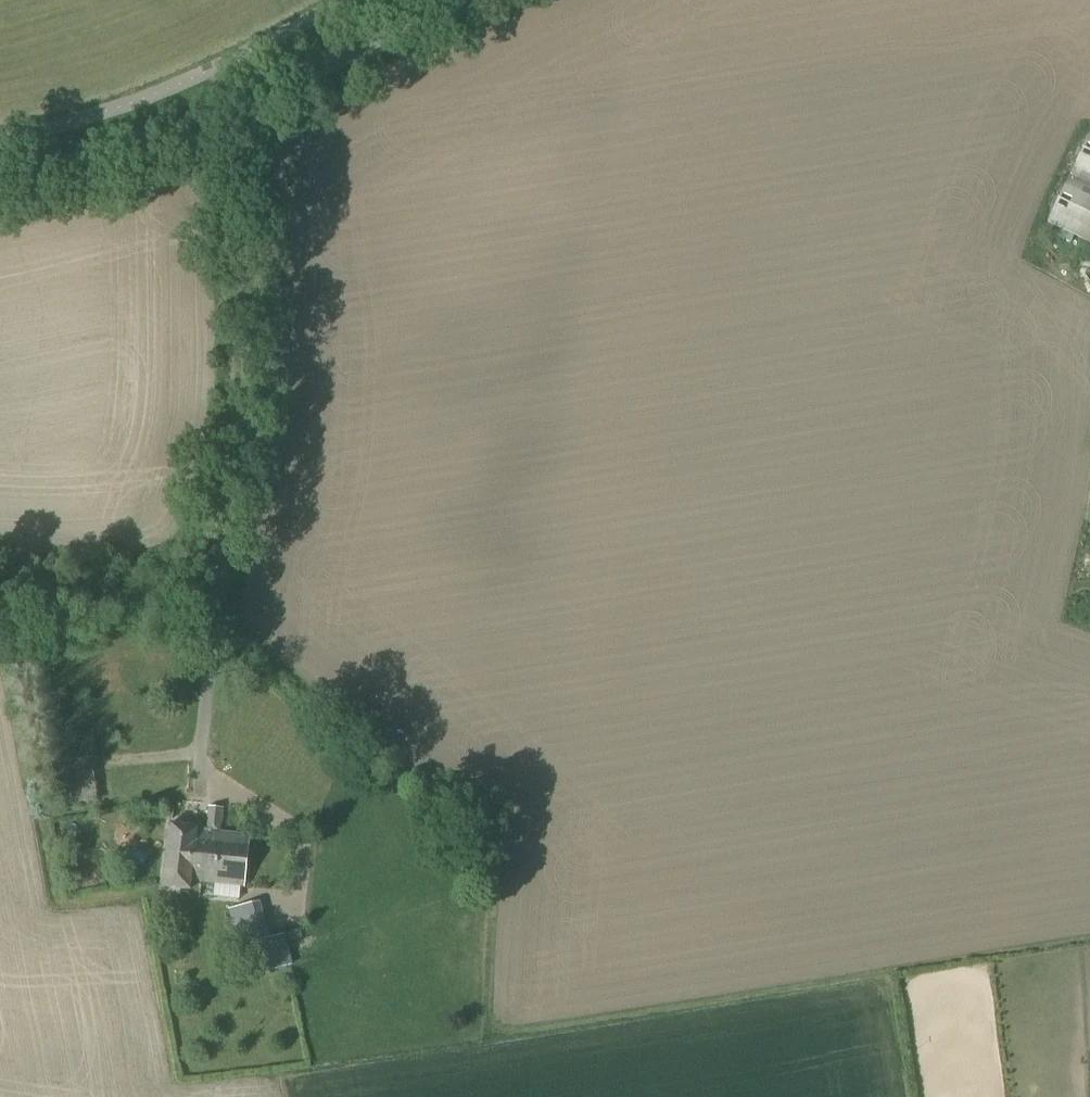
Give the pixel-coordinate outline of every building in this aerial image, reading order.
[(1047,222),(1089,243),(1089,133),(1047,222)] [(74,806),(95,804),(90,761),(69,763),(74,806)] [(219,833),(221,821),(222,809),(209,807),(208,819),(207,831),(197,830),(197,827),(170,824),(162,887),(190,890),(191,881),(203,882),(244,887),(249,836),(219,833)] [(282,934),(239,946),(247,977),(290,965),(282,934)]
